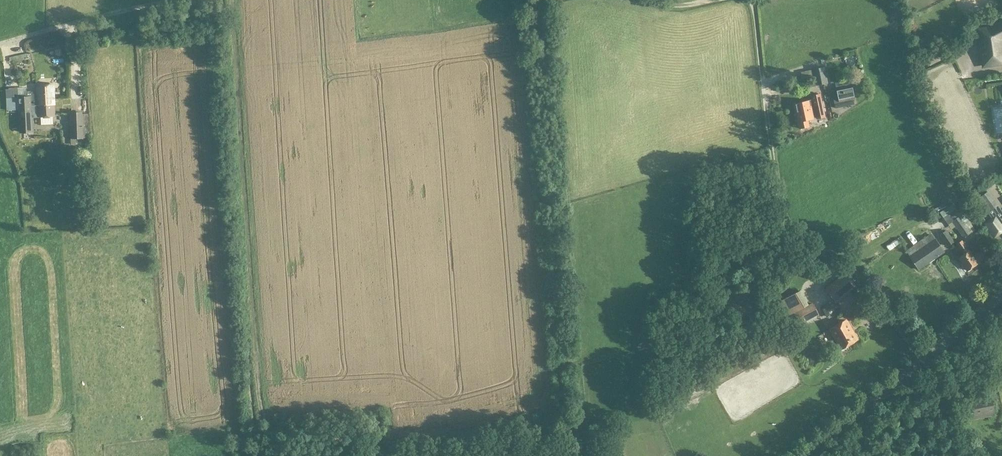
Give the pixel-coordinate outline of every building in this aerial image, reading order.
[(1000,36),(1001,35),(1001,21),(990,28),(978,29),(983,65),(1001,63),(1001,49),(1000,36)] [(53,49),(55,55),(54,56),(57,58),(58,57),(64,56),(63,47),(53,49)] [(813,78),(825,75),(824,68),(812,70),(813,78)] [(825,75),(813,78),(815,86),(827,84),(825,75)] [(38,96),(30,97),(7,98),(8,110),(20,110),(31,109),(31,107),(39,106),(43,106),(45,106),(45,100),(47,100),(47,101),(55,101),(54,85),(37,86),(38,96)] [(853,105),(852,100),(853,100),(850,86),(836,89),(836,92),(831,93),(834,109),(853,105)] [(808,102),(794,105),(799,129),(808,128),(806,120),(813,119),(812,118),(815,118),(816,119),(824,118),(819,95),(811,97),(812,102),(808,103),(808,102)] [(31,109),(20,110),(21,133),(32,132),(31,118),(55,116),(55,101),(47,101),(47,100),(45,100),(45,106),(43,106),(39,106),(31,107),(31,109)] [(84,139),(83,112),(71,112),(72,139),(84,139)] [(998,205),(993,198),(981,206),(986,213),(982,215),(987,222),(985,223),(995,237),(1001,232),(1001,225),(1001,224),(1001,211),(998,205)] [(952,222),(963,238),(972,232),(960,216),(969,210),(964,204),(943,218),(948,225),(952,222)] [(948,246),(954,242),(947,231),(941,235),(948,246)] [(919,270),(944,253),(935,239),(910,256),(919,270)] [(957,244),(964,254),(959,258),(967,270),(986,257),(982,251),(973,256),(969,251),(962,241),(957,244)] [(887,247),(890,252),(898,247),(895,242),(887,247)] [(757,254),(748,249),(740,261),(749,266),(757,254)] [(856,287),(845,273),(825,289),(836,302),(856,287)] [(800,291),(782,300),(790,315),(807,305),(800,291)] [(819,314),(812,303),(789,316),(795,327),(819,314)] [(858,340),(847,320),(847,319),(844,316),(838,320),(840,323),(829,329),(841,350),(858,340)] [(994,415),(993,411),(991,399),(968,404),(971,420),(994,415)]
